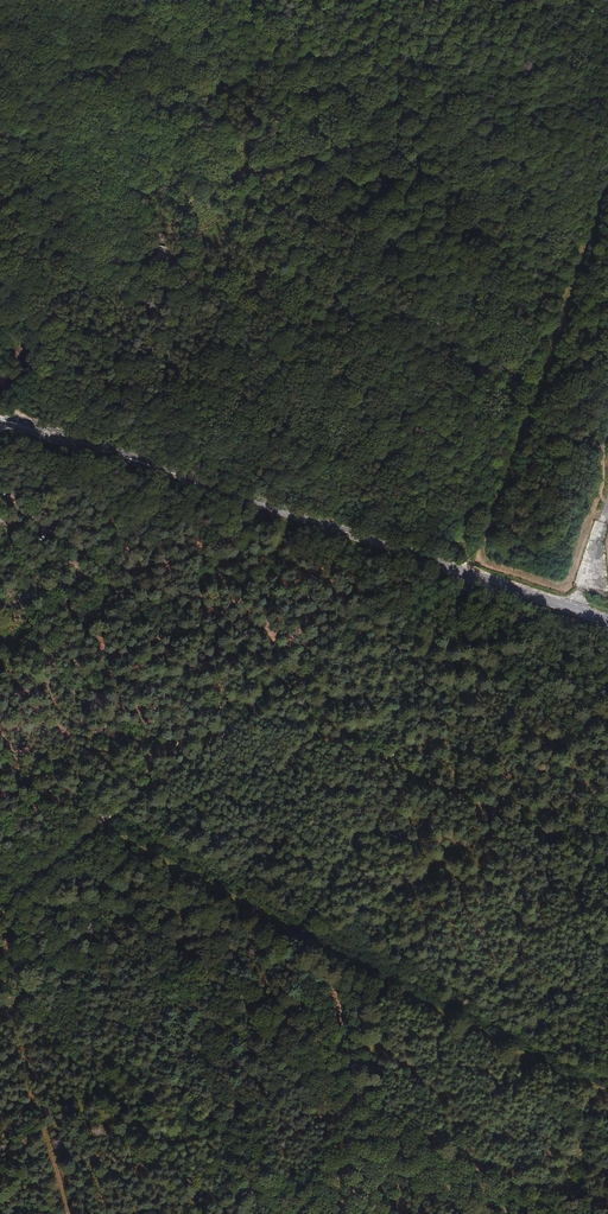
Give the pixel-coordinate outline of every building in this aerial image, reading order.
[(165,254),(166,245),(159,244),(158,254),(165,254)] [(78,604),(69,615),(80,624),(89,613),(78,604)] [(120,666),(101,665),(100,681),(119,682),(120,666)] [(113,698),(98,697),(97,710),(111,711),(113,698)]
